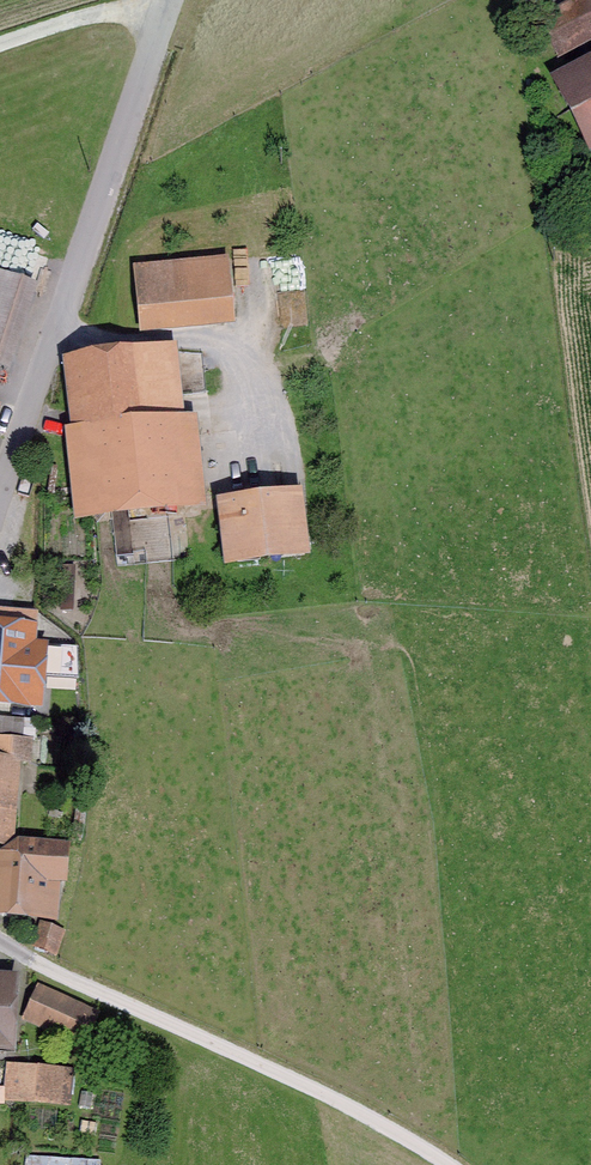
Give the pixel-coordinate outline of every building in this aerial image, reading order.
[(584,41),(590,37),(590,0),(579,0),(566,7),(584,41)] [(542,20),(560,54),(584,41),(566,7),(542,20)] [(561,86),(590,142),(590,70),(561,86)] [(226,261),(137,270),(141,312),(230,303),(226,261)] [(21,286),(0,280),(0,349),(21,286)] [(95,506),(184,497),(167,351),(66,364),(72,411),(84,410),(95,506)] [(302,549),(296,498),(224,506),(230,557),(302,549)] [(61,611),(75,612),(76,567),(62,567),(61,611)] [(77,649),(25,647),(27,627),(21,627),(22,614),(0,612),(0,702),(36,705),(39,672),(78,673),(77,649)] [(22,739),(23,720),(0,718),(0,737),(22,739)] [(4,781),(13,782),(14,760),(27,761),(29,740),(0,739),(0,837),(7,837),(10,798),(3,797),(4,781)] [(7,855),(2,908),(43,912),(45,888),(34,887),(35,876),(64,878),(65,860),(7,855)] [(41,928),(35,946),(53,953),(59,934),(41,928)] [(8,1044),(11,983),(0,982),(0,1044),(8,1044)] [(39,989),(27,1017),(62,1033),(60,1039),(78,1047),(93,1014),(39,989)] [(10,1069),(7,1099),(17,1100),(18,1097),(65,1101),(67,1073),(10,1069)] [(102,1152),(28,1150),(28,1164),(102,1164),(102,1152)]
